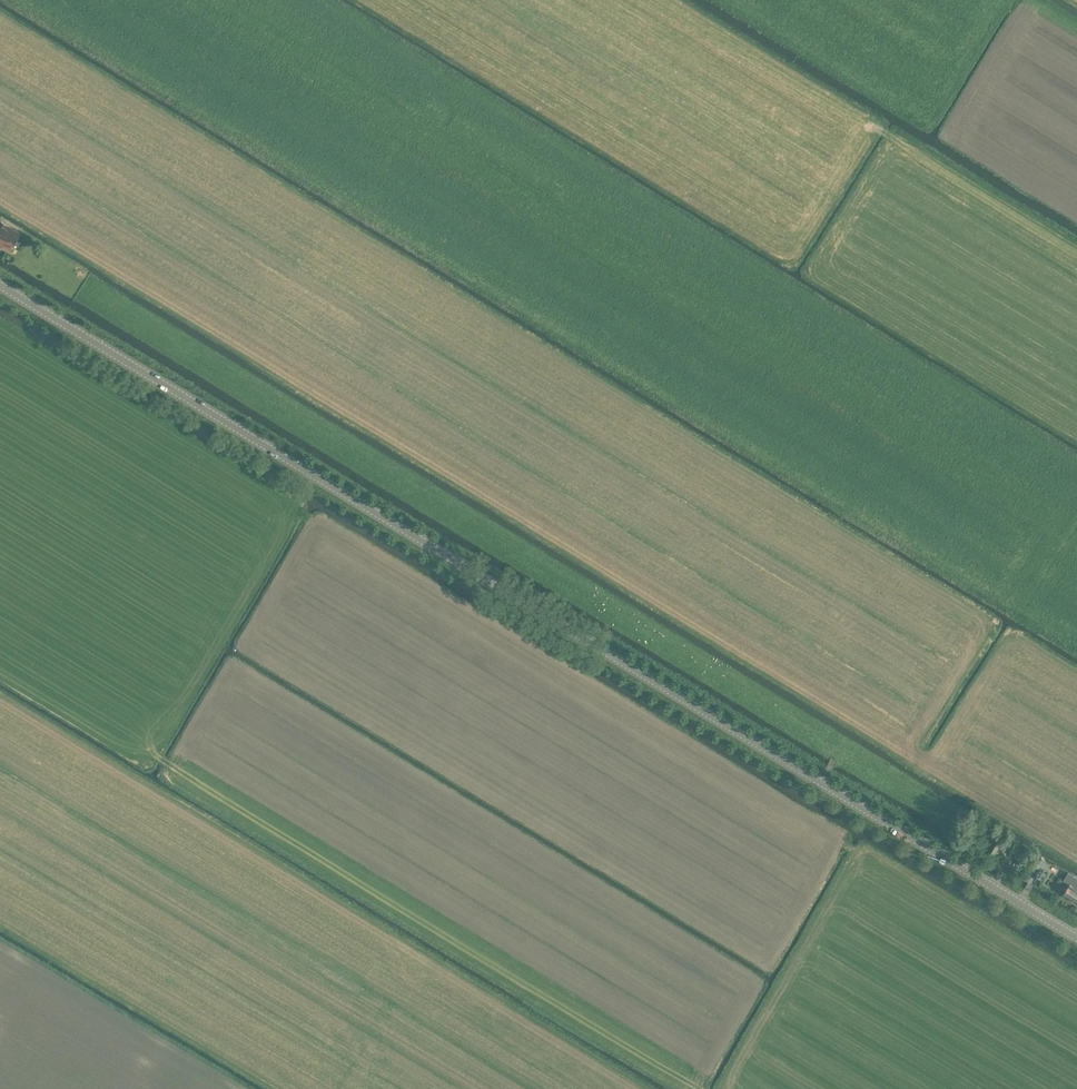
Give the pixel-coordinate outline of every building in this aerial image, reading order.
[(21,232),(3,221),(0,226),(0,244),(10,249),(21,232)] [(1021,859),(1028,847),(1022,844),(1015,856),(1021,859)] [(1068,871),(1064,879),(1069,882),(1063,894),(1076,902),(1076,876),(1072,873),(1068,871)]
